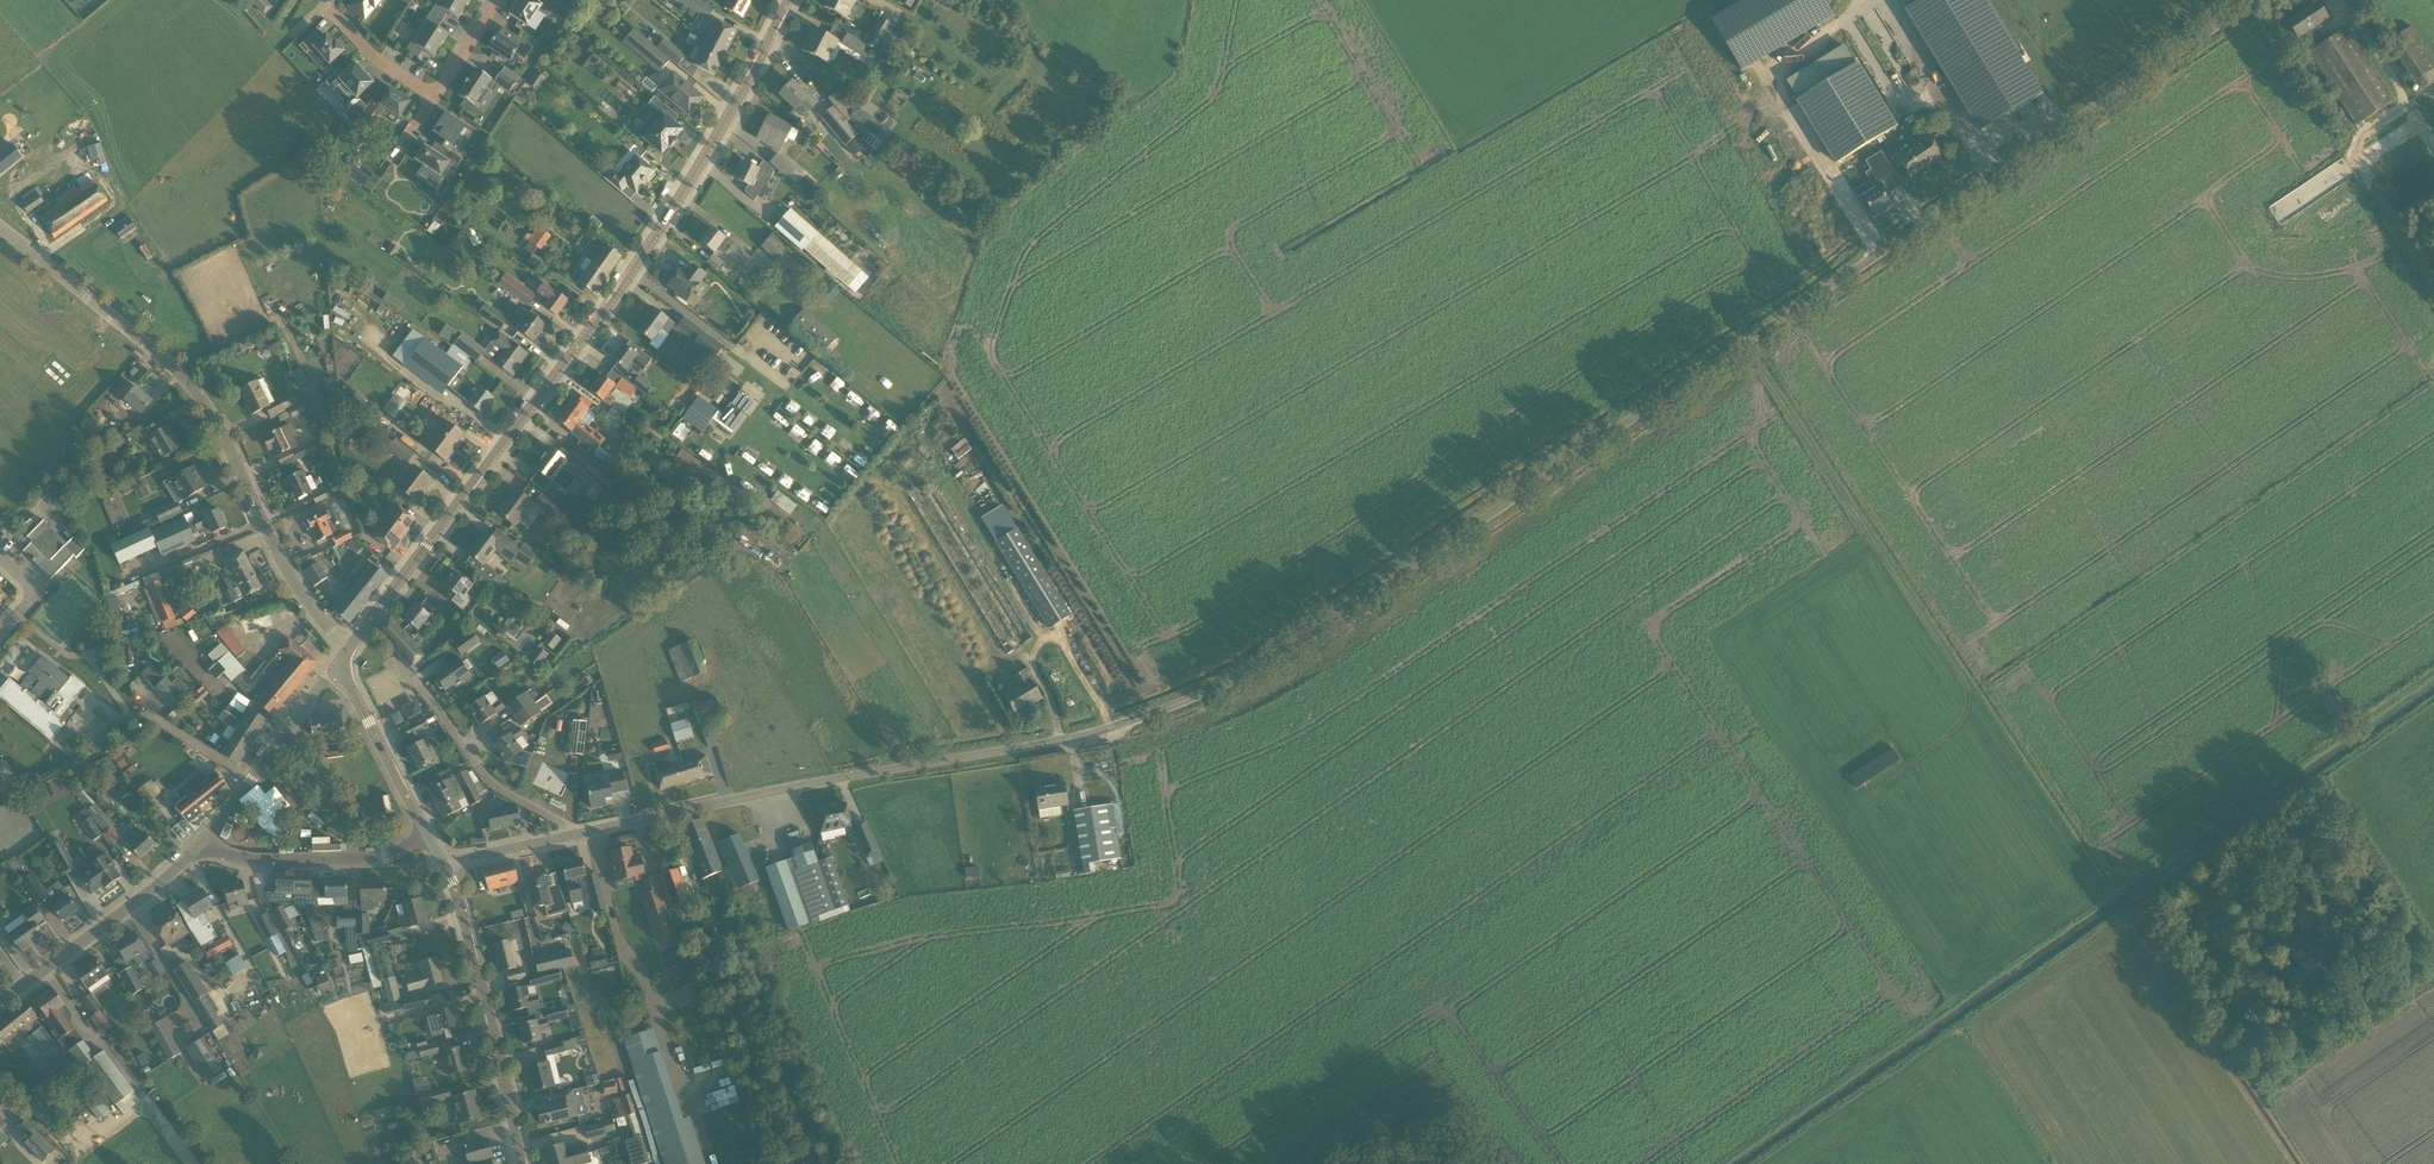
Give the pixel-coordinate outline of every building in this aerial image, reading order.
[(263,13),(273,5),(268,0),(253,0),(263,13)] [(351,4),(355,7),(354,9),(361,14),(362,13),(367,17),(377,3),(380,5),(379,6),(380,6),(385,0),(354,0),(351,4)] [(435,5),(447,13),(458,20),(465,9),(452,0),(438,0),(435,5)] [(465,9),(471,0),(452,0),(465,9)] [(509,15),(528,27),(538,12),(543,15),(547,9),(533,0),(519,0),(517,4),(515,2),(509,11),(511,12),(509,15)] [(697,0),(687,0),(684,5),(709,19),(714,9),(697,0)] [(722,6),(740,16),(748,1),(750,2),(752,0),(725,0),(722,6)] [(824,7),(846,18),(855,0),(828,0),(824,7)] [(1742,71),(1834,17),(1824,0),(1745,0),(1712,20),(1742,71)] [(1952,87),(1966,79),(1990,119),(2037,91),(1982,0),(1898,0),(1952,87)] [(2305,34),(2315,50),(2328,41),(2318,26),(2329,19),(2318,2),(2288,22),(2299,38),(2305,34)] [(556,4),(550,12),(565,22),(570,13),(556,4)] [(430,13),(442,21),(447,13),(439,8),(435,5),(430,13)] [(430,13),(425,20),(437,28),(442,21),(430,13)] [(893,26),(879,18),(863,44),(878,52),(889,32),(893,26)] [(418,32),(440,46),(448,35),(437,28),(425,20),(418,32)] [(703,29),(699,37),(726,51),(737,32),(716,21),(710,33),(703,29)] [(2353,25),(2328,41),(2315,50),(2310,54),(2357,126),(2396,101),(2356,39),(2361,36),(2353,25)] [(2415,82),(2420,90),(2433,81),(2433,60),(2412,27),(2388,42),(2415,82)] [(837,41),(813,29),(802,50),(826,62),(837,41)] [(623,42),(659,72),(669,60),(634,30),(623,42)] [(316,31),(299,46),(306,54),(308,52),(311,55),(315,51),(327,64),(328,63),(330,64),(344,51),(343,50),(344,48),(338,42),(337,43),(335,42),(333,44),(326,35),(322,39),(316,31)] [(433,57),(440,46),(418,32),(411,43),(423,51),(433,57)] [(515,53),(525,60),(533,47),(518,37),(513,44),(498,34),(488,48),(500,55),(498,57),(505,62),(506,60),(509,62),(515,53)] [(841,43),(859,55),(865,46),(847,34),(841,43)] [(713,76),(726,51),(699,37),(695,45),(702,48),(693,65),(713,76)] [(684,57),(664,40),(657,48),(678,65),(684,57)] [(411,43),(406,50),(418,58),(423,51),(415,45),(411,43)] [(1898,126),(1859,63),(1797,101),(1836,164),(1898,126)] [(334,91),(342,83),(353,95),(342,106),(347,112),(344,115),(349,121),(354,125),(366,108),(357,98),(373,83),(372,82),(373,80),(368,75),(367,77),(361,70),(362,69),(358,64),(356,65),(355,64),(343,75),(339,71),(326,82),(334,91)] [(885,78),(902,75),(900,65),(883,68),(885,78)] [(500,73),(494,82),(510,92),(516,83),(515,83),(519,77),(504,68),(501,73),(500,73)] [(474,105),(477,107),(491,86),(488,84),(491,79),(475,69),(469,78),(468,77),(463,86),(457,95),(473,106),(474,105)] [(703,97),(701,95),(673,72),(658,91),(688,116),(696,107),(702,99),(704,98),(703,97)] [(47,105),(55,98),(38,78),(30,85),(47,105)] [(16,96),(28,87),(23,81),(11,90),(16,96)] [(804,93),(800,90),(792,82),(779,95),(803,117),(817,102),(806,91),(804,93)] [(401,97),(389,89),(383,99),(375,94),(360,117),(369,122),(375,113),(380,116),(384,109),(399,118),(409,102),(407,101),(408,99),(402,96),(401,97)] [(839,90),(828,99),(846,121),(847,120),(857,108),(858,106),(848,99),(847,100),(839,90)] [(515,101),(530,110),(535,101),(525,94),(525,95),(521,92),(515,101)] [(663,104),(654,97),(648,104),(657,112),(663,104)] [(856,136),(857,136),(833,107),(822,117),(845,145),(851,153),(863,144),(856,136)] [(868,132),(876,122),(857,108),(847,120),(866,134),(861,141),(876,152),(882,143),(868,132)] [(657,112),(638,135),(642,139),(661,155),(668,147),(669,147),(676,139),(675,138),(682,130),(663,114),(662,115),(657,112)] [(75,138),(91,125),(82,114),(66,127),(75,138)] [(462,138),(459,137),(465,128),(458,123),(459,122),(453,118),(452,119),(445,115),(434,132),(440,136),(435,142),(444,148),(462,160),(466,153),(456,146),(462,138)] [(791,127),(769,116),(764,125),(767,126),(760,140),(779,150),(786,137),(793,141),(799,131),(791,127)] [(1942,156),(1927,133),(1914,142),(1917,147),(1898,159),(1911,177),(1942,156)] [(1,177),(24,158),(13,145),(0,156),(0,176),(1,177)] [(415,160),(425,166),(419,175),(427,181),(433,171),(440,176),(445,168),(453,173),(462,160),(444,148),(439,156),(424,147),(415,160)] [(872,152),(868,158),(877,164),(882,159),(872,152)] [(1881,152),(1867,162),(1872,170),(1879,182),(1894,173),(1881,152)] [(635,155),(628,164),(626,163),(622,167),(623,169),(618,176),(612,171),(605,179),(621,193),(622,192),(627,185),(636,194),(644,184),(647,180),(648,179),(650,180),(655,174),(654,172),(655,171),(646,164),(635,155)] [(795,183),(801,175),(797,172),(777,155),(770,163),(788,178),(795,183)] [(2431,183),(2432,179),(2431,176),(2430,173),(2429,170),(2427,167),(2425,165),(2422,163),(2419,161),(2416,161),(2412,160),(2409,161),(2406,162),(2403,163),(2400,165),(2398,167),(2396,170),(2395,173),(2394,176),(2393,179),(2394,183),(2395,186),(2396,189),(2398,192),(2400,194),(2403,196),(2406,197),(2409,198),(2412,198),(2416,198),(2419,197),(2422,196),(2425,194),(2427,192),(2429,189),(2430,186),(2431,183)] [(736,179),(748,185),(745,191),(744,192),(754,201),(755,200),(764,183),(767,185),(774,170),(763,161),(756,169),(744,163),(736,179)] [(74,176),(85,169),(84,167),(85,166),(83,163),(83,164),(82,163),(70,170),(74,176)] [(53,175),(60,188),(66,185),(59,172),(53,175)] [(363,172),(356,181),(365,187),(371,177),(363,172)] [(523,182),(516,191),(526,199),(533,190),(523,182)] [(2310,182),(2271,205),(2280,220),(2319,197),(2310,182)] [(466,184),(459,193),(464,197),(471,188),(466,184)] [(1864,194),(1856,200),(1869,218),(1890,203),(1877,185),(1871,189),(1869,186),(1862,191),(1864,194)] [(50,211),(40,217),(54,238),(106,202),(96,187),(79,197),(73,188),(56,199),(60,205),(57,206),(50,211)] [(27,213),(43,202),(36,191),(20,202),(27,213)] [(803,249),(848,288),(848,287),(856,294),(859,290),(860,291),(867,283),(866,283),(869,279),(861,272),(862,271),(817,233),(790,209),(774,228),(801,252),(803,249)] [(136,227),(129,217),(113,228),(120,239),(136,227)] [(720,235),(711,228),(699,243),(709,250),(713,254),(718,248),(743,268),(751,258),(720,235)] [(539,229),(530,242),(541,250),(551,237),(539,229)] [(787,251),(770,237),(761,248),(778,263),(787,251)] [(585,273),(577,267),(570,277),(594,295),(621,258),(604,246),(597,241),(592,238),(587,246),(588,253),(595,258),(585,273)] [(722,263),(712,256),(707,262),(717,270),(722,263)] [(876,264),(886,271),(890,264),(880,258),(876,264)] [(681,272),(679,270),(676,275),(668,286),(676,292),(675,293),(683,299),(686,302),(686,301),(694,307),(701,298),(693,292),(698,285),(698,284),(705,275),(702,272),(692,265),(685,274),(681,272)] [(506,274),(505,276),(498,271),(493,278),(499,283),(498,285),(528,307),(536,295),(506,274)] [(543,279),(535,273),(532,278),(540,284),(543,279)] [(567,301),(543,284),(538,291),(550,299),(544,307),(556,316),(567,301)] [(825,307),(840,291),(832,284),(817,300),(825,307)] [(507,319),(485,304),(484,305),(478,301),(472,310),(501,329),(507,319)] [(537,321),(536,319),(539,316),(532,310),(529,314),(528,315),(520,308),(514,316),(523,322),(517,330),(523,335),(533,342),(540,333),(542,334),(547,328),(537,321)] [(673,324),(651,308),(636,329),(651,341),(660,329),(666,333),(673,324)] [(804,308),(789,325),(823,355),(826,351),(836,340),(837,338),(838,338),(815,318),(809,313),(804,308)] [(762,331),(771,319),(766,315),(757,328),(762,331)] [(723,348),(684,319),(678,327),(696,340),(693,344),(714,360),(723,348)] [(448,323),(440,334),(453,342),(460,330),(448,323)] [(413,330),(393,356),(404,366),(442,394),(448,387),(455,377),(462,368),(424,339),(413,330)] [(527,354),(497,332),(489,342),(498,349),(490,359),(508,373),(509,372),(512,375),(519,367),(515,364),(518,360),(521,362),(527,354)] [(453,345),(477,363),(484,354),(486,351),(485,351),(463,333),(461,336),(454,344),(453,345)] [(630,341),(625,347),(623,346),(612,360),(622,367),(637,378),(651,359),(641,352),(642,350),(630,341)] [(623,379),(637,389),(649,398),(654,392),(628,372),(623,379)] [(608,395),(614,385),(615,385),(601,375),(589,391),(602,401),(603,401),(609,405),(614,399),(608,395)] [(455,377),(448,387),(454,391),(466,401),(482,413),(493,399),(479,388),(474,384),(469,387),(455,377)] [(263,379),(250,385),(240,390),(252,414),(275,403),(263,379)] [(623,379),(616,387),(630,398),(637,389),(623,379)] [(830,379),(827,388),(841,393),(844,384),(830,379)] [(121,389),(106,405),(114,412),(120,405),(127,411),(132,406),(141,414),(152,402),(136,387),(128,396),(121,389)] [(285,410),(304,400),(299,390),(280,400),(285,410)] [(690,390),(681,401),(685,404),(694,393),(690,390)] [(847,400),(857,406),(863,395),(853,390),(847,400)] [(739,392),(718,421),(733,431),(753,403),(739,392)] [(425,397),(419,406),(437,419),(444,410),(425,397)] [(698,397),(684,417),(703,431),(718,410),(698,397)] [(573,398),(563,411),(578,422),(575,426),(600,444),(598,447),(610,456),(616,460),(622,452),(605,439),(606,438),(589,425),(595,417),(595,414),(587,409),(582,405),(573,398)] [(289,408),(293,417),(309,409),(305,400),(289,408)] [(865,412),(873,421),(883,413),(874,403),(865,412)] [(106,405),(98,412),(108,423),(116,416),(106,405)] [(608,414),(619,422),(624,416),(613,408),(608,414)] [(592,455),(602,462),(605,461),(606,460),(607,460),(610,456),(598,447),(600,444),(575,426),(578,422),(563,411),(555,421),(565,428),(580,440),(577,444),(592,455)] [(775,419),(783,425),(789,418),(781,411),(775,419)] [(803,423),(813,427),(816,421),(806,417),(803,423)] [(462,435),(453,428),(442,419),(424,444),(446,461),(453,451),(451,450),(462,435)] [(394,435),(379,424),(379,425),(376,422),(369,432),(386,445),(394,435)] [(272,449),(273,451),(275,456),(286,451),(288,450),(290,449),(284,436),(291,433),(294,432),(291,424),(282,429),(274,433),(263,438),(266,445),(269,450),(272,449)] [(788,434),(801,441),(806,431),(794,424),(788,434)] [(125,436),(132,447),(149,436),(142,425),(125,436)] [(295,461),(324,448),(314,425),(308,427),(313,439),(314,438),(315,441),(291,453),(295,461)] [(830,442),(836,433),(825,426),(820,435),(830,442)] [(166,427),(148,438),(160,459),(180,447),(172,433),(170,434),(166,427)] [(967,438),(952,448),(958,459),(974,449),(967,438)] [(414,455),(394,440),(388,448),(407,463),(414,455)] [(812,440),(809,450),(824,455),(827,445),(812,440)] [(542,453),(532,467),(534,469),(544,476),(551,481),(554,483),(557,482),(564,472),(564,470),(561,468),(567,461),(557,454),(547,446),(542,453)] [(722,479),(682,450),(674,462),(714,490),(722,479)] [(590,464),(591,463),(574,451),(568,459),(584,471),(585,471),(587,472),(592,466),(590,464)] [(762,470),(772,476),(778,467),(768,460),(762,470)] [(431,480),(422,473),(414,466),(408,474),(410,476),(400,489),(415,501),(431,480)] [(192,467),(172,480),(180,493),(184,500),(194,494),(205,488),(199,479),(198,479),(192,468),(193,468),(192,467)] [(296,499),(307,494),(309,493),(308,493),(317,488),(311,476),(305,478),(302,471),(283,480),(287,487),(290,486),(296,499)] [(908,492),(993,627),(1009,653),(1033,637),(933,477),(908,492)] [(332,495),(328,488),(312,496),(315,503),(332,495)] [(767,489),(759,498),(767,504),(770,500),(790,516),(796,506),(778,491),(774,495),(767,489)] [(531,502),(515,490),(498,512),(514,525),(531,502)] [(562,510),(542,494),(535,503),(555,518),(562,510)] [(181,512),(177,502),(149,516),(153,525),(181,512)] [(413,519),(394,505),(371,536),(393,551),(404,535),(402,534),(413,519)] [(193,523),(188,525),(184,518),(151,533),(149,528),(110,546),(119,566),(157,548),(162,557),(196,541),(190,529),(195,527),(197,532),(208,526),(212,534),(226,527),(218,510),(192,521),(193,523)] [(323,514),(304,523),(308,530),(310,529),(317,542),(328,537),(330,536),(331,535),(333,539),(336,546),(352,538),(349,532),(343,534),(337,522),(336,522),(331,510),(323,514)] [(30,520),(15,535),(16,536),(27,547),(23,552),(51,579),(73,556),(76,559),(85,550),(72,538),(67,544),(43,521),(37,527),(30,520)] [(1064,605),(1017,529),(995,542),(1042,618),(1048,628),(1070,615),(1064,605)] [(483,531),(467,553),(475,560),(469,568),(491,583),(497,575),(485,565),(496,551),(500,555),(500,556),(510,563),(512,559),(527,570),(537,553),(518,540),(515,544),(506,538),(497,531),(491,538),(483,531)] [(110,545),(120,541),(117,534),(108,538),(110,545)] [(236,602),(262,588),(242,550),(220,561),(234,588),(230,590),(236,602)] [(367,561),(351,581),(371,597),(387,577),(371,565),(367,561)] [(315,586),(325,580),(328,578),(318,563),(305,571),(315,586)] [(565,574),(554,566),(549,573),(561,581),(565,574)] [(453,571),(442,585),(447,589),(442,595),(452,602),(463,611),(472,598),(471,598),(478,589),(473,586),(463,578),(453,571)] [(148,586),(144,588),(157,624),(162,622),(162,623),(163,623),(166,631),(177,626),(174,618),(175,618),(161,580),(147,585),(148,586)] [(349,624),(371,597),(351,581),(343,592),(347,595),(333,612),(349,624)] [(430,597),(424,601),(431,611),(437,606),(430,597)] [(391,617),(376,631),(414,673),(436,652),(417,632),(429,616),(416,605),(404,620),(410,624),(403,630),(391,617)] [(180,615),(185,622),(196,614),(190,607),(180,615)] [(241,620),(246,634),(273,626),(269,612),(241,620)] [(571,625),(560,617),(556,623),(567,631),(571,625)] [(238,658),(247,651),(227,625),(218,632),(238,658)] [(472,632),(453,645),(461,657),(480,643),(472,632)] [(552,633),(543,643),(552,650),(558,643),(559,644),(561,641),(552,633)] [(253,683),(244,694),(271,716),(317,662),(289,638),(278,651),(279,652),(253,683)] [(220,639),(215,644),(221,650),(225,645),(220,639)] [(694,640),(667,651),(680,684),(707,673),(694,640)] [(94,648),(97,660),(103,658),(100,647),(94,648)] [(539,666),(550,653),(542,647),(531,660),(539,666)] [(503,651),(493,658),(500,668),(510,661),(503,651)] [(228,653),(208,671),(212,676),(216,681),(223,675),(230,683),(245,671),(228,653)] [(0,690),(0,699),(51,741),(75,712),(73,711),(74,710),(79,713),(82,710),(72,702),(85,686),(72,675),(69,679),(42,656),(28,673),(30,674),(19,687),(9,679),(0,690)] [(438,680),(435,682),(441,689),(443,688),(445,691),(454,685),(456,688),(463,683),(471,677),(469,674),(457,658),(446,665),(449,668),(436,677),(438,680)] [(165,679),(152,664),(141,675),(172,708),(184,696),(182,694),(172,684),(166,678),(165,679)] [(1013,677),(1018,686),(1004,695),(1009,704),(1016,715),(1041,699),(1035,689),(1023,670),(1013,677)] [(177,678),(172,684),(182,694),(187,689),(177,678)] [(191,691),(184,697),(194,708),(197,705),(200,702),(208,694),(201,686),(196,691),(200,695),(197,697),(191,691)] [(534,703),(533,702),(539,698),(534,691),(533,692),(531,689),(507,707),(514,717),(534,703)] [(1072,691),(1062,693),(1067,714),(1077,711),(1072,691)] [(546,695),(540,700),(546,708),(552,704),(546,695)] [(479,726),(505,708),(500,701),(491,707),(484,697),(467,708),(479,726)] [(700,725),(722,717),(715,697),(693,706),(700,725)] [(224,711),(223,712),(258,735),(267,721),(248,709),(248,710),(236,701),(233,706),(231,705),(228,711),(231,713),(230,715),(224,711)] [(534,703),(514,717),(521,727),(541,713),(534,703)] [(418,708),(405,714),(408,720),(421,713),(418,708)] [(437,720),(431,711),(421,716),(422,719),(404,728),(414,747),(408,750),(418,768),(433,760),(419,733),(428,728),(426,725),(437,720)] [(229,741),(247,752),(258,735),(223,712),(218,718),(229,725),(236,730),(229,741)] [(399,712),(391,716),(396,726),(404,722),(399,712)] [(313,738),(340,733),(339,731),(343,730),(341,717),(337,717),(336,714),(309,719),(313,738)] [(687,719),(670,724),(674,735),(690,730),(687,719)] [(573,721),(570,753),(582,755),(586,723),(573,721)] [(731,740),(724,722),(702,730),(709,749),(731,740)] [(118,730),(112,724),(98,741),(104,746),(118,730)] [(503,738),(493,745),(506,763),(507,762),(526,769),(531,753),(523,751),(515,740),(523,735),(518,728),(503,738)] [(247,752),(228,740),(221,736),(212,749),(221,754),(238,766),(247,752)] [(655,753),(669,749),(666,739),(652,744),(655,753)] [(1893,748),(1849,777),(1856,789),(1900,759),(1893,748)] [(121,754),(114,759),(121,769),(129,764),(121,754)] [(712,775),(708,763),(706,756),(670,767),(669,764),(667,765),(666,760),(653,764),(661,790),(712,775)] [(116,769),(114,769),(116,768),(108,757),(99,762),(108,774),(111,772),(111,773),(113,775),(114,775),(117,773),(117,771),(116,769)] [(542,762),(532,784),(562,797),(567,786),(564,785),(568,774),(542,762)] [(202,772),(191,780),(203,796),(208,792),(215,802),(230,790),(220,778),(228,772),(219,766),(214,770),(216,772),(213,774),(207,779),(202,772)] [(83,787),(77,776),(81,774),(80,771),(75,774),(74,773),(68,776),(76,791),(83,787)] [(452,791),(451,790),(460,786),(461,788),(466,786),(466,787),(479,781),(472,772),(468,774),(466,771),(429,790),(434,800),(452,791)] [(624,779),(623,773),(595,779),(597,785),(587,787),(591,808),(605,805),(604,799),(611,797),(610,794),(626,790),(624,779)] [(188,824),(215,802),(208,792),(203,796),(191,780),(175,793),(181,800),(174,806),(188,824)] [(452,791),(434,800),(440,811),(444,818),(453,814),(461,810),(457,802),(465,798),(470,807),(481,801),(479,795),(487,791),(479,781),(466,787),(466,786),(461,788),(460,786),(451,790),(452,791)] [(1063,783),(1035,788),(1037,798),(1034,798),(1035,805),(1038,805),(1040,819),(1059,816),(1057,807),(1067,805),(1063,783)] [(115,825),(83,791),(77,797),(87,811),(86,812),(104,832),(102,834),(110,847),(122,836),(113,826),(115,825)] [(831,839),(829,831),(832,830),(851,826),(848,815),(846,803),(836,805),(835,803),(829,804),(818,807),(820,818),(817,819),(820,833),(822,841),(831,839)] [(1111,804),(1068,812),(1070,823),(1074,852),(1076,866),(1078,876),(1091,874),(1089,864),(1118,860),(1120,859),(1113,816),(1111,804)] [(516,806),(488,812),(491,828),(519,822),(519,818),(526,816),(525,811),(516,806)] [(90,817),(81,823),(93,841),(102,835),(90,817)] [(722,871),(706,830),(702,819),(681,827),(702,879),(722,871)] [(880,853),(865,821),(852,827),(866,859),(880,853)] [(132,822),(127,826),(130,830),(127,833),(135,841),(129,846),(133,851),(141,859),(142,858),(144,858),(147,855),(147,853),(155,846),(147,837),(136,825),(135,825),(132,822)] [(758,881),(739,835),(718,844),(738,890),(740,889),(743,898),(753,894),(749,885),(758,881)] [(75,868),(60,840),(50,845),(65,873),(75,868)] [(660,841),(654,843),(658,858),(665,856),(660,841)] [(792,858),(765,868),(787,931),(808,924),(819,920),(818,916),(834,910),(848,906),(831,858),(817,863),(813,851),(810,844),(790,851),(792,858)] [(629,848),(625,849),(611,852),(614,862),(611,863),(615,882),(635,877),(636,879),(644,878),(640,855),(632,857),(631,855),(630,849),(630,848),(629,848)] [(115,866),(106,854),(88,867),(90,870),(78,878),(90,895),(103,886),(105,889),(108,886),(110,887),(117,882),(117,880),(120,877),(113,868),(115,866)] [(586,878),(585,875),(581,860),(562,864),(566,881),(567,880),(572,903),(583,900),(579,886),(577,886),(576,881),(585,878),(586,878)] [(513,861),(482,870),(488,891),(518,883),(513,861)] [(691,921),(675,866),(673,867),(672,864),(661,867),(663,875),(657,877),(667,910),(668,910),(673,926),(691,921)] [(293,887),(295,886),(296,871),(277,870),(277,872),(276,881),(276,893),(281,904),(283,904),(292,904),(293,887)] [(293,902),(293,904),(294,904),(294,905),(306,905),(311,924),(312,924),(322,922),(317,900),(317,896),(310,895),(311,883),(311,871),(296,871),(295,886),(293,887),(293,902)] [(596,873),(585,875),(586,878),(585,878),(587,884),(594,912),(605,910),(598,882),(596,873)] [(38,906),(49,898),(32,874),(21,882),(38,906)] [(547,892),(543,875),(527,878),(533,908),(544,905),(547,917),(568,912),(560,889),(547,892)] [(356,941),(356,939),(355,914),(354,901),(348,902),(346,878),(325,880),(327,898),(335,898),(336,906),(344,906),(344,913),(336,913),(337,928),(346,928),(346,942),(356,941)] [(78,910),(68,896),(69,895),(59,881),(52,886),(59,895),(50,902),(54,907),(52,908),(62,921),(64,920),(65,921),(70,918),(69,916),(78,910)] [(248,904),(242,881),(223,886),(228,903),(237,901),(238,907),(248,904)] [(360,882),(361,894),(361,910),(372,910),(375,909),(375,901),(385,901),(385,893),(384,881),(360,882)] [(184,901),(176,905),(185,919),(184,920),(192,934),(193,933),(202,947),(203,946),(209,958),(226,949),(221,940),(216,942),(214,938),(217,937),(208,922),(205,917),(205,916),(203,913),(213,907),(209,899),(203,889),(184,901)] [(645,895),(641,897),(644,906),(656,944),(675,938),(662,900),(659,891),(645,895)] [(401,929),(402,929),(416,925),(427,922),(421,899),(402,904),(406,915),(397,918),(400,928),(401,929)] [(33,905),(23,913),(29,921),(9,935),(20,951),(42,935),(38,928),(45,922),(33,905)] [(293,927),(282,906),(274,911),(285,932),(293,927)] [(152,923),(167,947),(188,934),(172,908),(165,913),(166,915),(163,917),(162,916),(152,923)] [(268,939),(274,950),(277,956),(285,952),(276,935),(264,914),(255,920),(267,940),(268,939)] [(369,914),(355,914),(356,939),(366,937),(370,936),(369,914)] [(568,924),(564,931),(570,933),(573,926),(568,924)] [(126,962),(133,958),(137,965),(149,958),(134,932),(115,943),(126,962)] [(370,936),(366,937),(366,939),(368,947),(370,947),(389,942),(387,932),(372,935),(370,936)] [(324,933),(314,935),(316,942),(326,940),(324,933)] [(356,941),(346,942),(349,953),(358,950),(357,945),(357,946),(356,941)] [(501,972),(516,968),(514,959),(511,959),(507,941),(494,944),(501,972)] [(362,949),(369,971),(372,979),(379,977),(370,947),(368,947),(362,949)] [(569,949),(535,958),(539,973),(573,964),(569,949)] [(239,955),(225,964),(234,977),(247,967),(239,955)] [(342,956),(329,959),(331,968),(344,965),(342,956)] [(605,956),(594,959),(597,969),(607,966),(605,956)] [(106,973),(95,958),(75,972),(87,988),(106,973)] [(173,969),(180,966),(177,958),(170,961),(173,969)] [(437,958),(419,963),(422,976),(406,980),(409,991),(425,986),(425,987),(442,982),(437,967),(440,966),(437,958)] [(166,974),(157,959),(149,964),(158,978),(166,974)] [(173,971),(213,1032),(224,1025),(216,1013),(219,1012),(187,962),(173,971)] [(130,969),(120,974),(132,995),(142,989),(130,969)] [(562,969),(528,978),(531,988),(562,979),(565,978),(562,969)] [(523,970),(507,974),(509,983),(526,979),(523,970)] [(315,979),(320,993),(332,989),(326,974),(315,979)] [(395,977),(382,980),(388,1003),(400,1000),(395,977)] [(690,1006),(698,1002),(689,984),(680,988),(690,1006)] [(517,988),(506,991),(506,992),(509,1003),(511,1012),(522,1009),(527,1008),(529,1015),(534,1014),(545,1011),(543,1003),(540,1004),(538,996),(530,998),(526,986),(517,988)] [(65,1005),(52,988),(35,1001),(55,1030),(51,1033),(68,1055),(69,1054),(80,1069),(83,1067),(96,1084),(98,1082),(115,1106),(116,1105),(123,1114),(140,1101),(133,1092),(134,1091),(104,1051),(96,1057),(84,1040),(83,1041),(63,1015),(68,1012),(64,1006),(65,1005)] [(91,994),(82,1000),(93,1015),(100,1010),(102,1009),(91,994)] [(422,996),(402,1001),(405,1011),(424,1007),(422,996)] [(38,1018),(24,1001),(0,1020),(0,1048),(4,1045),(10,1052),(12,1055),(24,1045),(21,1042),(28,1036),(29,1038),(28,1038),(43,1056),(39,1059),(42,1064),(47,1060),(54,1069),(68,1057),(36,1019),(38,1018)] [(575,1005),(545,1011),(548,1022),(568,1018),(579,1015),(575,1005)] [(426,1015),(429,1023),(432,1037),(443,1034),(442,1030),(445,1030),(457,1026),(452,1008),(440,1011),(426,1015)] [(100,1010),(93,1015),(90,1018),(97,1028),(107,1020),(100,1010)] [(524,1044),(536,1041),(540,1040),(538,1031),(548,1029),(545,1019),(520,1025),(524,1044)] [(162,1020),(150,1027),(168,1061),(180,1054),(162,1020)] [(663,1163),(705,1163),(690,1117),(682,1120),(658,1051),(652,1029),(622,1038),(653,1132),(663,1163)] [(544,1048),(546,1056),(573,1050),(571,1044),(575,1043),(575,1042),(577,1041),(579,1046),(588,1044),(585,1035),(576,1038),(570,1040),(571,1041),(544,1048)] [(224,1071),(203,1038),(186,1049),(207,1082),(224,1071)] [(418,1050),(407,1053),(410,1061),(420,1059),(440,1054),(437,1043),(428,1045),(417,1048),(418,1050)] [(442,1052),(441,1053),(441,1054),(447,1076),(457,1073),(468,1070),(462,1047),(451,1050),(442,1052)] [(161,1048),(156,1050),(158,1057),(161,1056),(162,1055),(164,1054),(161,1048)] [(144,1053),(136,1057),(142,1067),(150,1063),(144,1053)] [(42,1064),(39,1059),(34,1063),(44,1076),(54,1069),(47,1060),(42,1064)] [(533,1091),(544,1088),(560,1084),(555,1061),(527,1068),(533,1091)] [(716,1077),(723,1075),(721,1066),(713,1069),(716,1077)] [(619,1119),(623,1118),(636,1114),(625,1077),(618,1080),(623,1097),(613,1100),(619,1119)] [(616,1080),(602,1082),(602,1085),(601,1085),(603,1096),(619,1093),(616,1080)] [(399,1112),(420,1106),(451,1098),(448,1088),(422,1095),(422,1096),(397,1103),(399,1112)] [(577,1116),(577,1115),(585,1114),(587,1111),(586,1106),(584,1105),(580,1089),(571,1091),(557,1095),(559,1105),(538,1111),(541,1125),(577,1116)] [(474,1092),(452,1097),(459,1123),(478,1118),(474,1101),(477,1101),(474,1092)] [(710,1101),(712,1106),(724,1101),(722,1096),(710,1101)] [(98,1097),(87,1106),(106,1128),(118,1117),(112,1110),(110,1112),(98,1097)] [(55,1151),(24,1119),(17,1126),(28,1137),(22,1142),(43,1163),(55,1151)] [(613,1120),(584,1127),(588,1140),(606,1136),(605,1131),(615,1129),(613,1120)] [(649,1163),(652,1162),(645,1136),(622,1143),(626,1159),(611,1163),(644,1163),(649,1163)] [(468,1163),(491,1158),(492,1157),(487,1140),(464,1146),(468,1163)] [(567,1161),(567,1160),(589,1154),(587,1144),(572,1147),(564,1150),(563,1144),(544,1148),(549,1163),(553,1163),(567,1161)] [(589,1154),(567,1160),(567,1161),(553,1163),(599,1163),(599,1162),(597,1158),(593,1157),(592,1153),(589,1154)]
